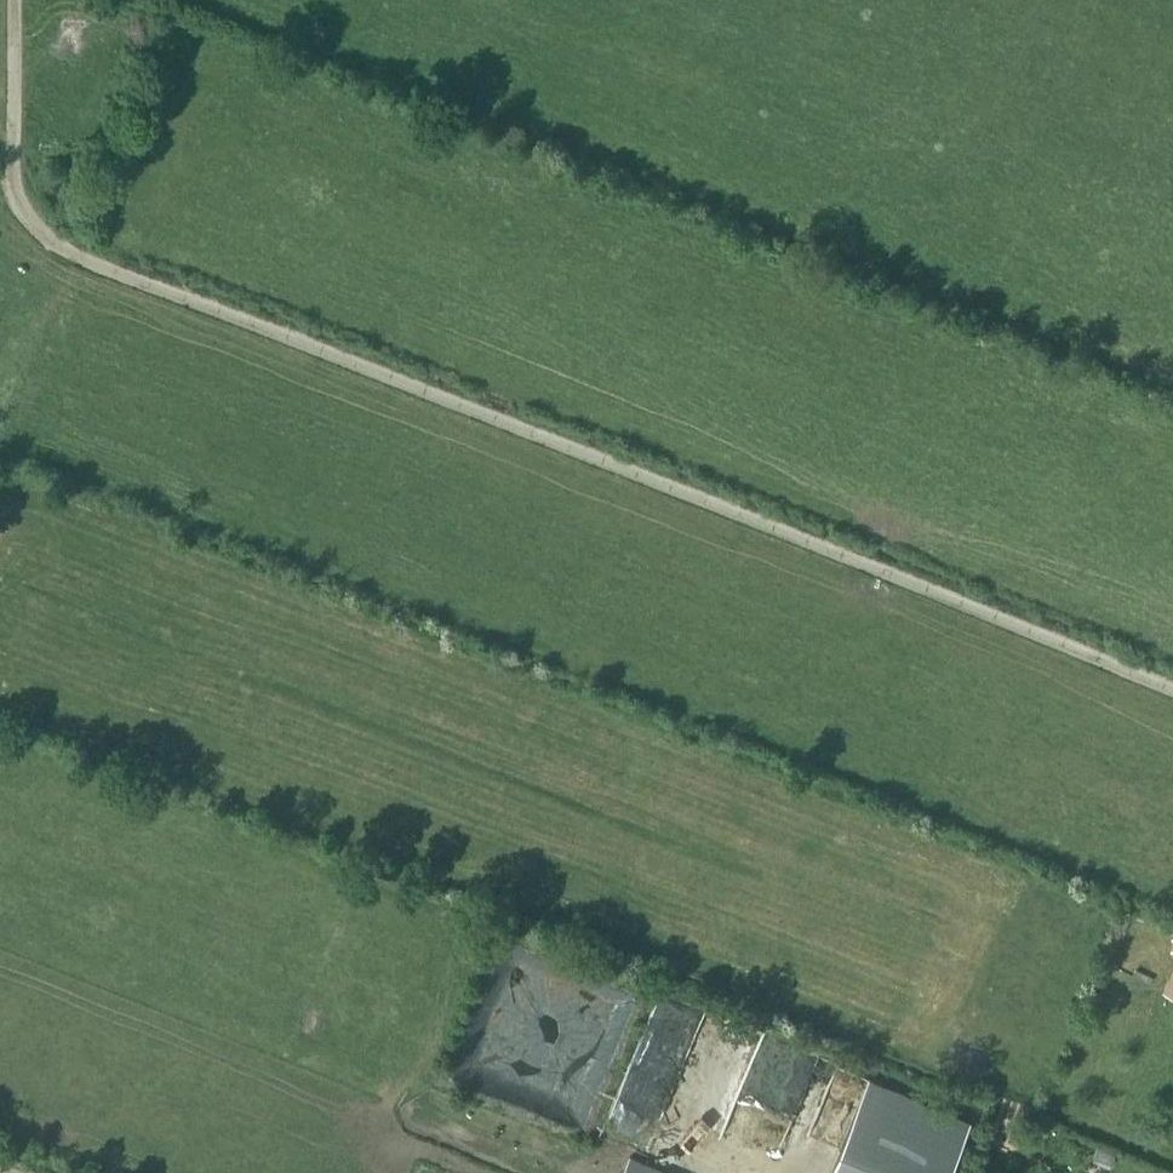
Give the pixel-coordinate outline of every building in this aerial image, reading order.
[(1163,991),(1172,996),(1172,971),(1163,991)] [(968,1121),(870,1078),(829,1172),(946,1172),(968,1121)] [(630,1155),(622,1172),(673,1172),(630,1155)]
